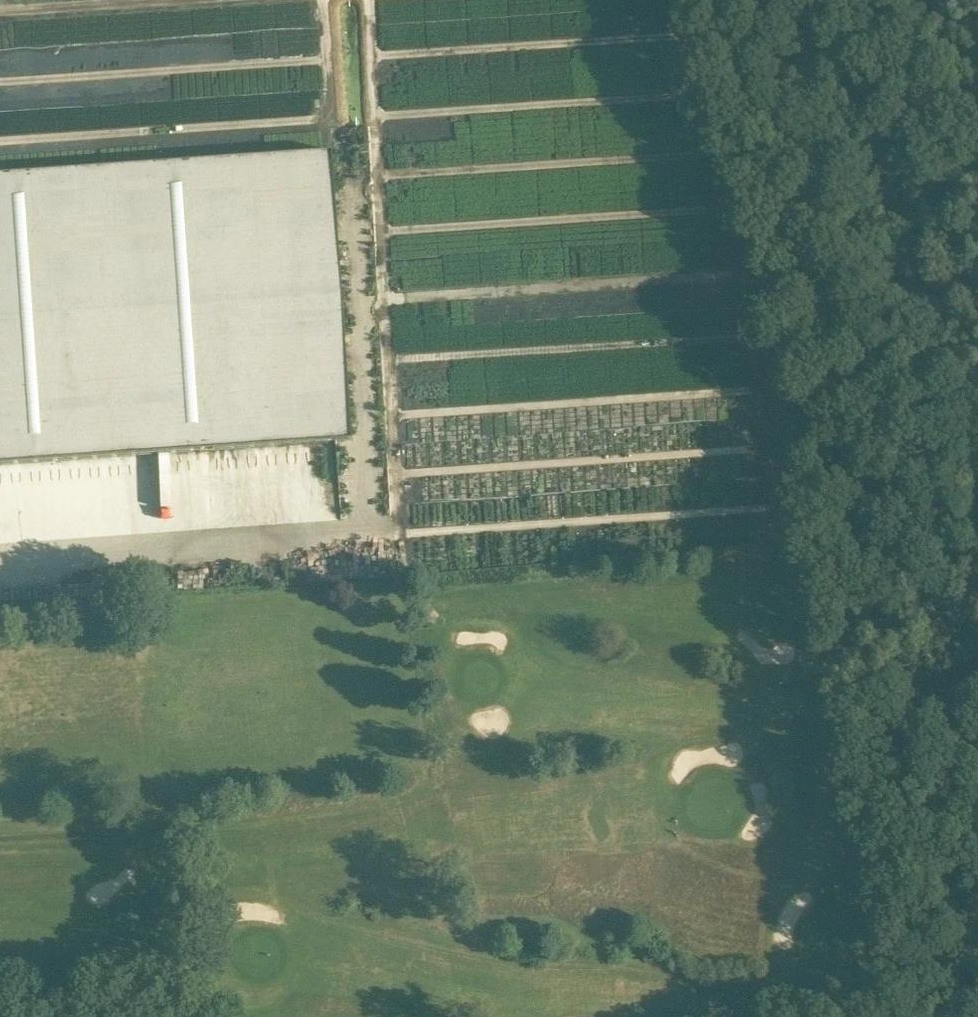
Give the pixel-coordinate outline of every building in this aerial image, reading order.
[(349,440),(329,152),(0,174),(0,464),(349,440)]
